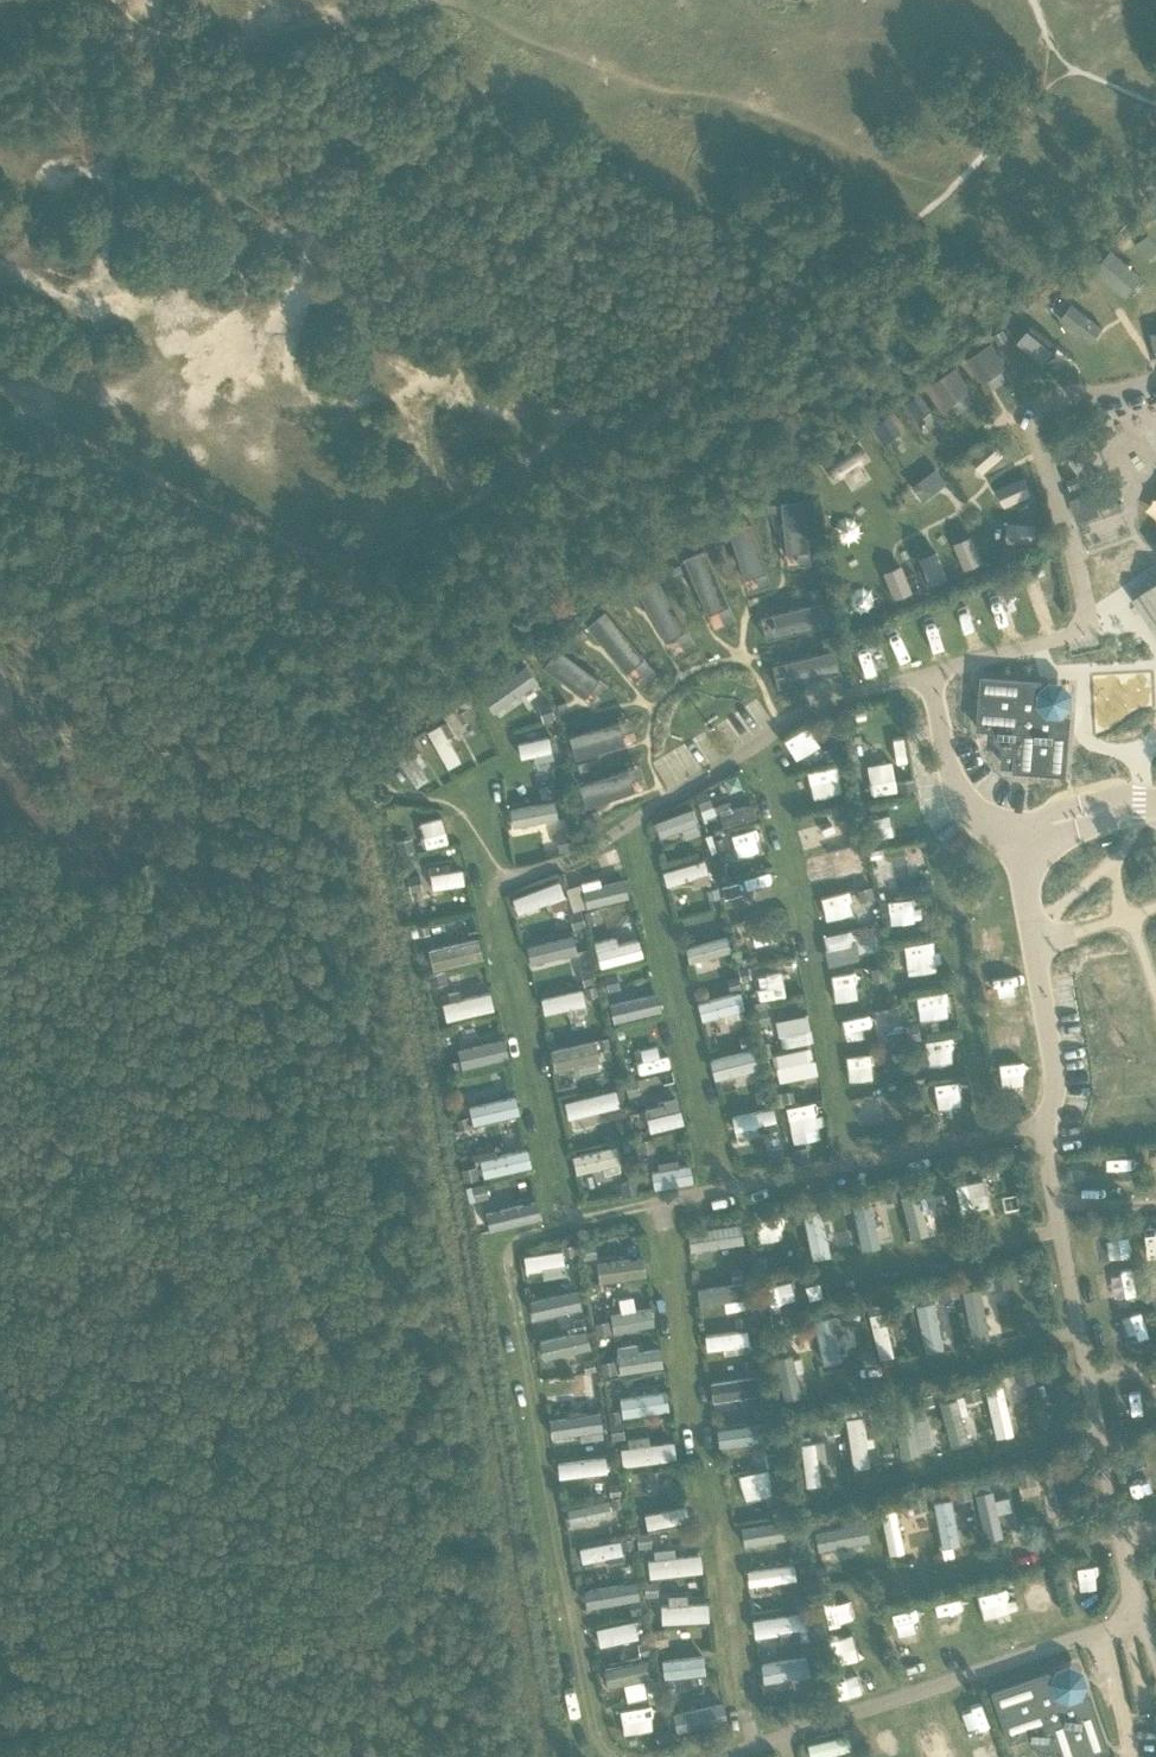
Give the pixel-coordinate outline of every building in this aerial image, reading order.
[(1008,367),(992,343),(967,360),(984,384),(1008,367)] [(948,408),(973,392),(957,367),(932,383),(948,408)] [(917,420),(933,409),(921,392),(905,404),(917,420)] [(884,444),(901,432),(889,416),(873,427),(884,444)] [(1136,439),(1155,468),(1155,425),(1136,439)] [(1146,589),(1155,604),(1155,582),(1146,589)] [(1041,682),(982,677),(978,729),(997,730),(996,738),(1008,752),(1016,752),(1014,771),(1066,775),(1070,716),(1060,716),(1061,709),(1056,699),(1047,693),(1040,692),(1041,682)] [(1008,1743),(1025,1737),(1028,1743),(1044,1752),(1051,1749),(1054,1756),(1089,1756),(1108,1750),(1089,1692),(1083,1694),(1087,1685),(1082,1670),(1069,1663),(1056,1668),(1050,1678),(1048,1671),(990,1692),(1008,1743)]
